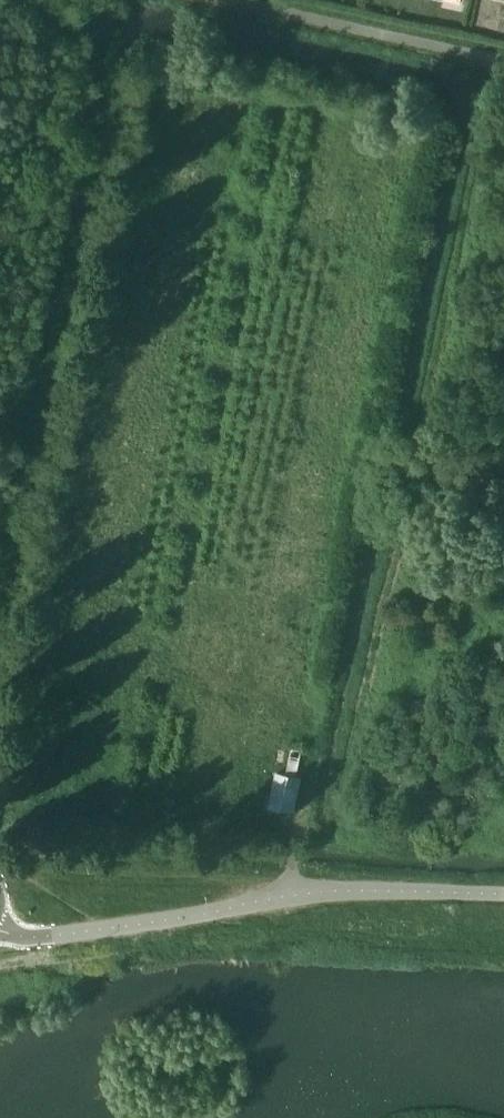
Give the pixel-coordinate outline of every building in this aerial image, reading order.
[(291,748),(287,767),(297,769),(301,750),(291,748)] [(275,772),(268,805),(292,810),(299,777),(275,772)]
